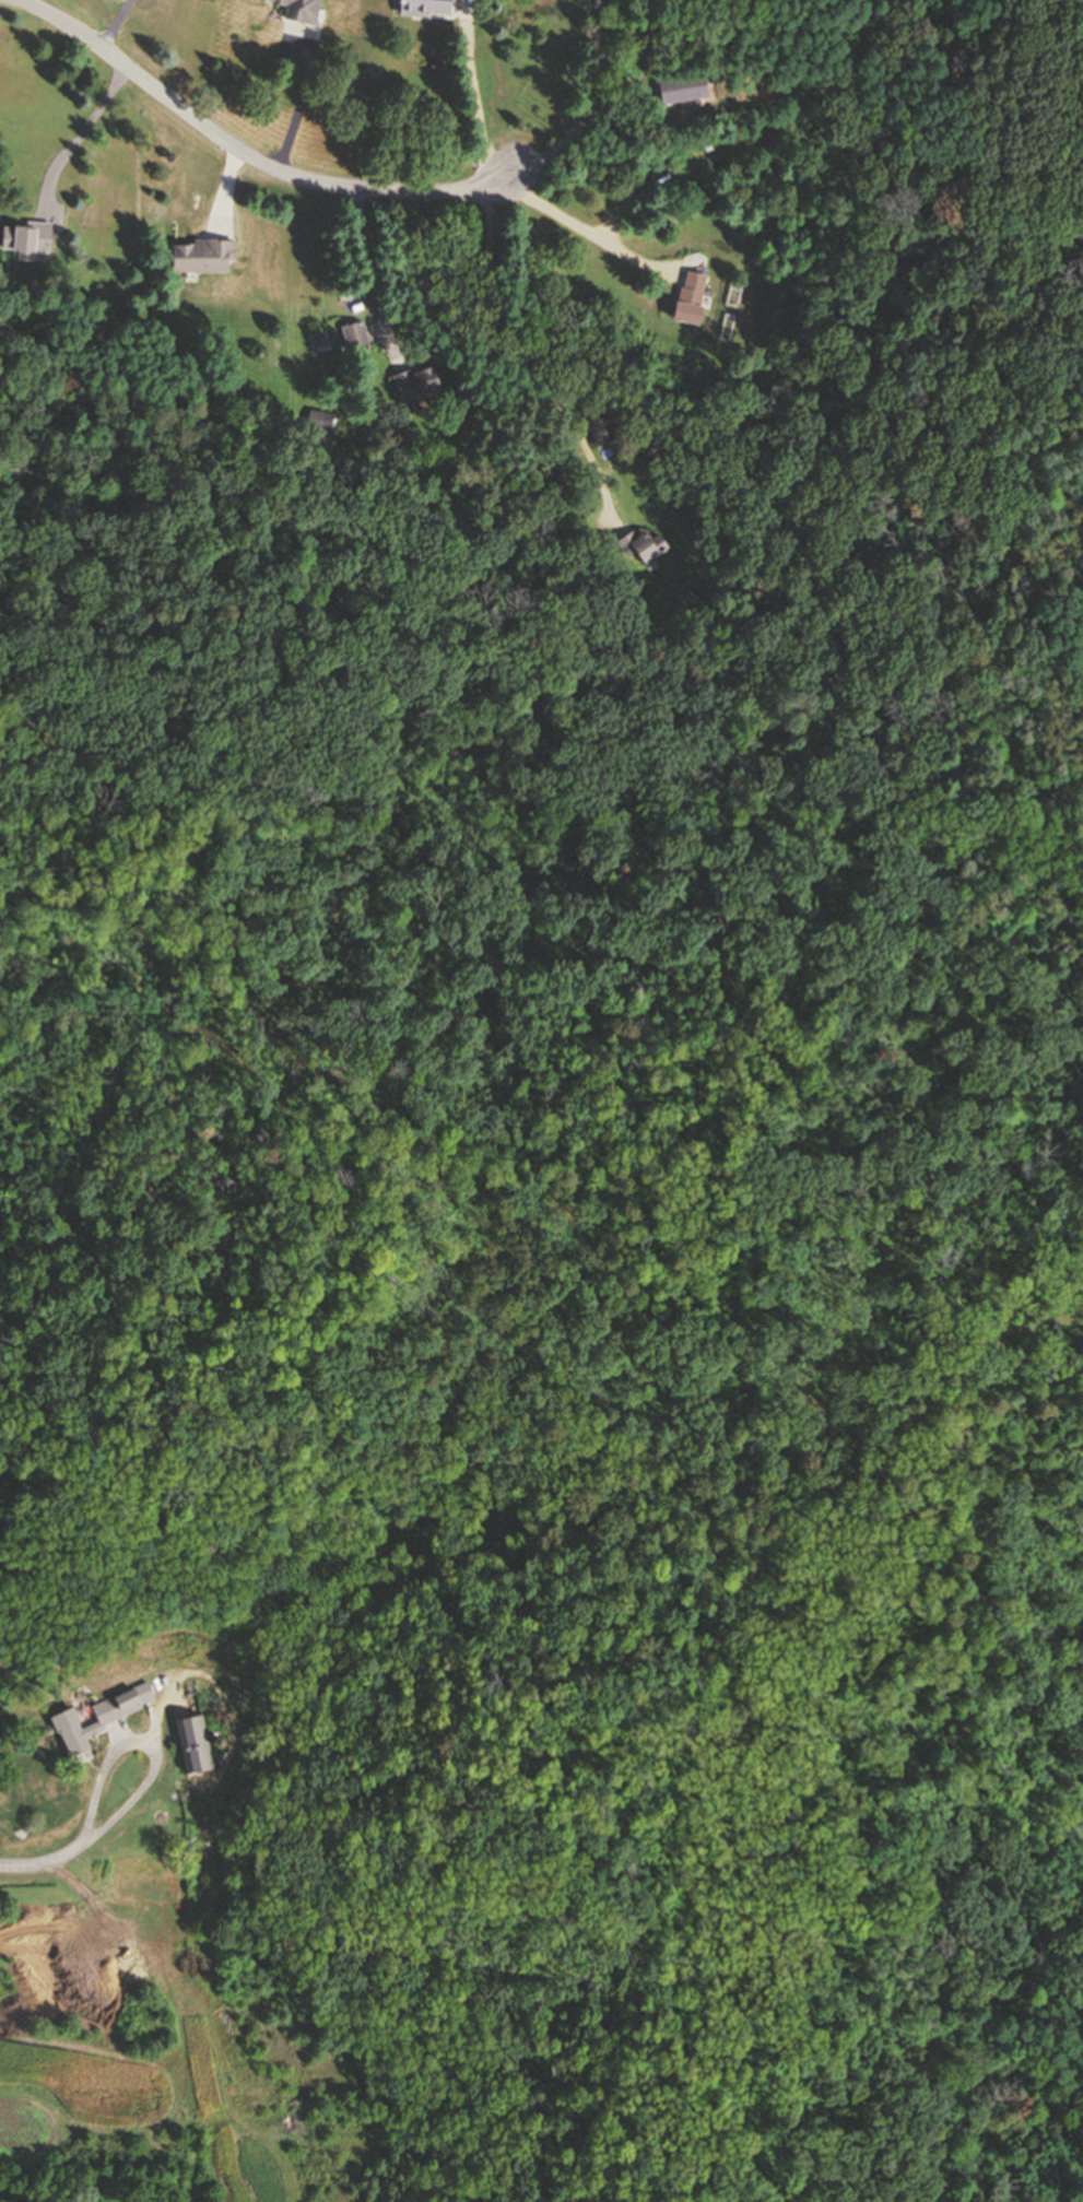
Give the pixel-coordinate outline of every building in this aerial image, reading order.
[(287,3),(272,0),(320,0),(315,22),(306,20),(306,21),(285,15),(287,3)] [(399,12),(400,0),(451,0),(450,11),(428,10),(428,14),(399,12)] [(664,105),(660,78),(706,70),(710,97),(664,105)] [(51,220),(50,249),(33,249),(33,258),(19,258),(19,248),(2,247),(3,224),(15,224),(15,222),(26,223),(26,219),(51,220)] [(228,270),(173,270),(173,243),(185,243),(185,242),(193,242),(193,238),(193,237),(222,237),(222,238),(235,238),(235,257),(228,257),(228,270)] [(674,317),(681,284),(684,285),(687,268),(708,272),(705,287),(716,290),(711,308),(703,306),(699,322),(674,317)] [(341,325),(363,318),(369,342),(348,348),(341,325)] [(403,402),(392,374),(413,366),(414,370),(433,363),(443,386),(439,387),(444,398),(429,403),(426,392),(403,402)] [(310,405),(334,410),(330,432),(307,427),(310,405)] [(586,421),(612,410),(623,434),(597,445),(586,421)] [(639,527),(652,529),(657,533),(662,530),(672,543),(646,562),(639,552),(631,558),(616,540),(635,527),(637,529),(639,527)] [(71,1755),(51,1715),(73,1705),(83,1727),(97,1720),(91,1705),(148,1677),(155,1696),(125,1710),(126,1714),(104,1723),(106,1727),(86,1735),(91,1745),(71,1755)] [(170,1694),(198,1688),(213,1768),(186,1774),(170,1694)] [(81,1861),(95,1861),(95,1874),(81,1874),(81,1861)]
